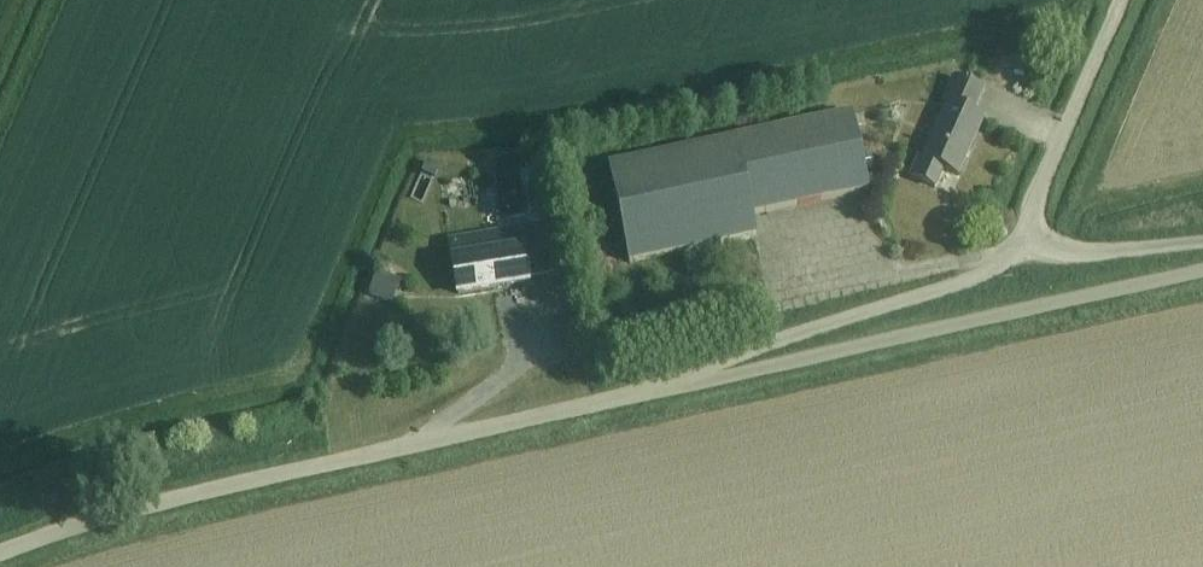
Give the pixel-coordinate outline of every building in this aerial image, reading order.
[(983,92),(961,82),(955,79),(944,102),(949,105),(924,160),(920,158),(911,177),(935,188),(944,170),(958,176),(984,119),(973,114),(983,92)] [(736,132),(757,127),(753,108),(732,113),(736,132)] [(871,154),(861,156),(853,116),(698,148),(723,243),(755,236),(751,216),(868,191),(864,172),(875,170),(871,154)] [(723,243),(698,148),(607,167),(622,240),(627,264),(723,243)] [(492,153),(473,156),(479,197),(498,195),(492,153)] [(435,182),(440,171),(427,165),(422,176),(435,182)] [(538,230),(540,244),(553,242),(551,228),(538,230)] [(450,243),(459,295),(528,284),(524,255),(538,253),(534,229),(450,243)] [(379,275),(370,296),(388,304),(397,282),(379,275)]
